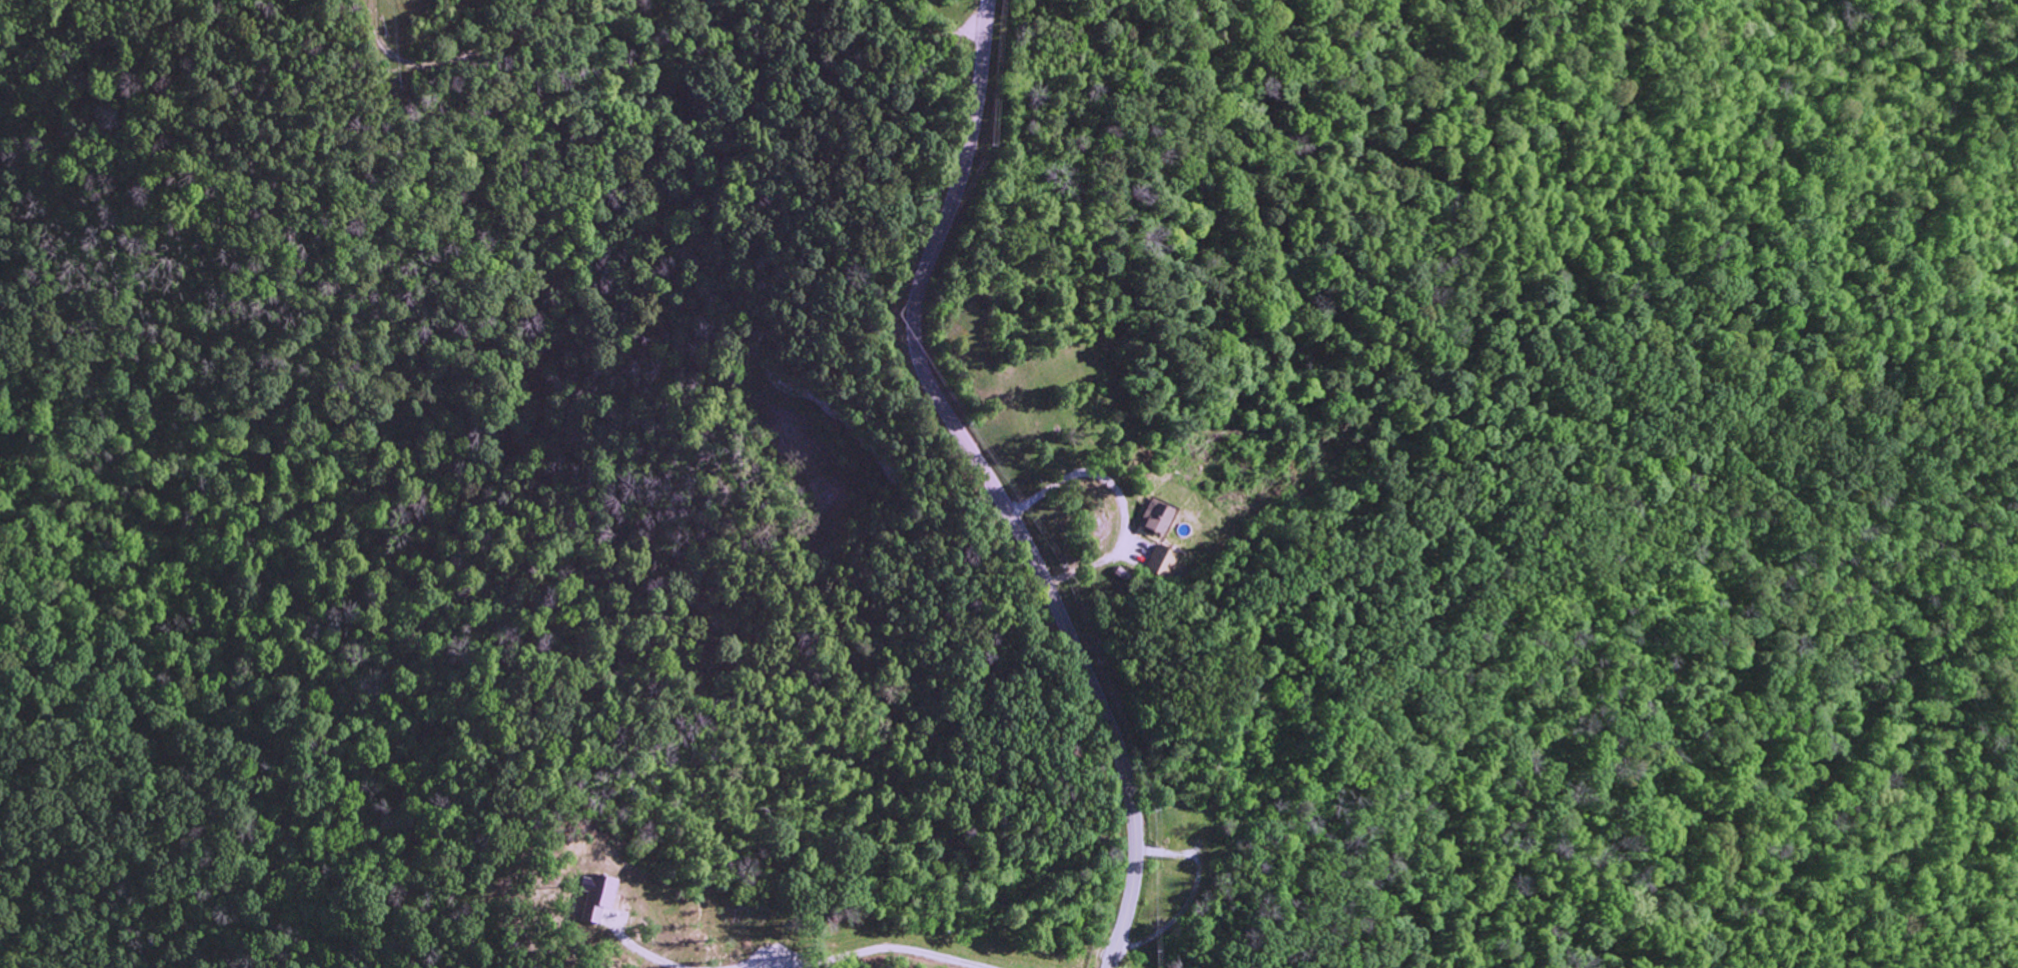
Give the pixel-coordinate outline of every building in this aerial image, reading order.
[(1135,528),(1158,537),(1168,512),(1145,502),(1135,528)] [(1175,557),(1153,546),(1140,570),(1162,582),(1175,557)] [(613,879),(594,876),(592,888),(582,886),(576,920),(595,924),(598,907),(608,909),(613,879)]
